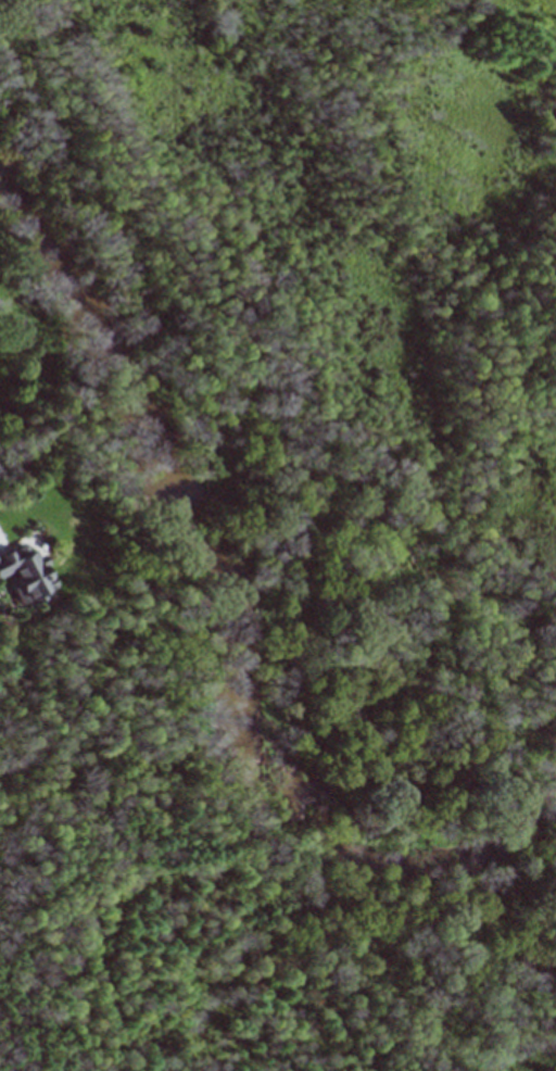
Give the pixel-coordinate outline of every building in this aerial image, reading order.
[(8,575),(21,607),(57,592),(39,548),(30,552),(25,542),(0,553),(0,579),(8,575)]
